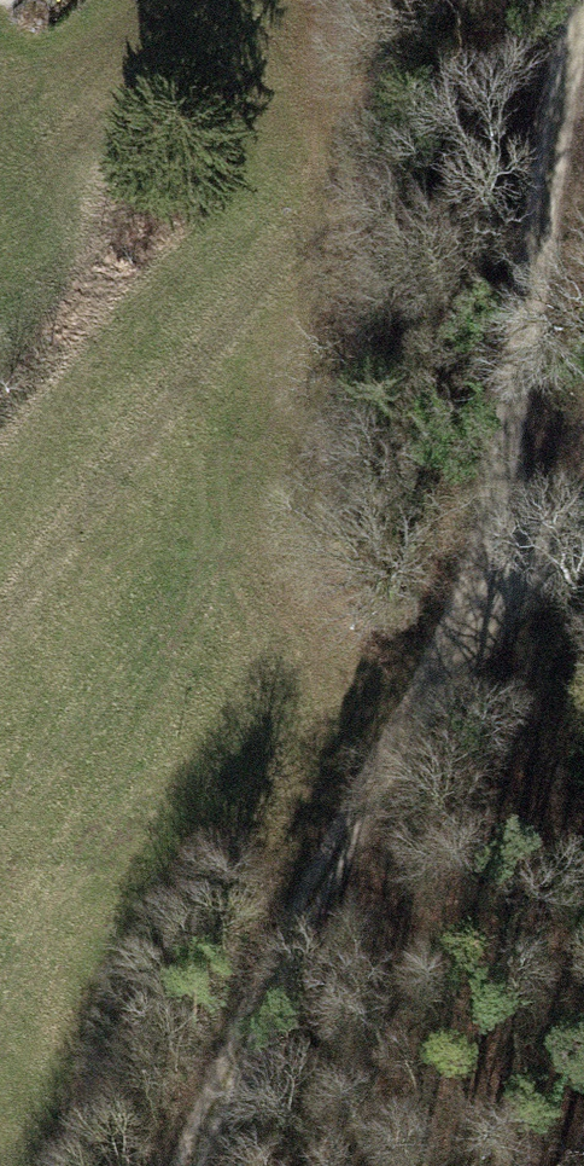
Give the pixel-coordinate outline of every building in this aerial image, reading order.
[(50,10),(61,0),(41,0),(50,10)]
